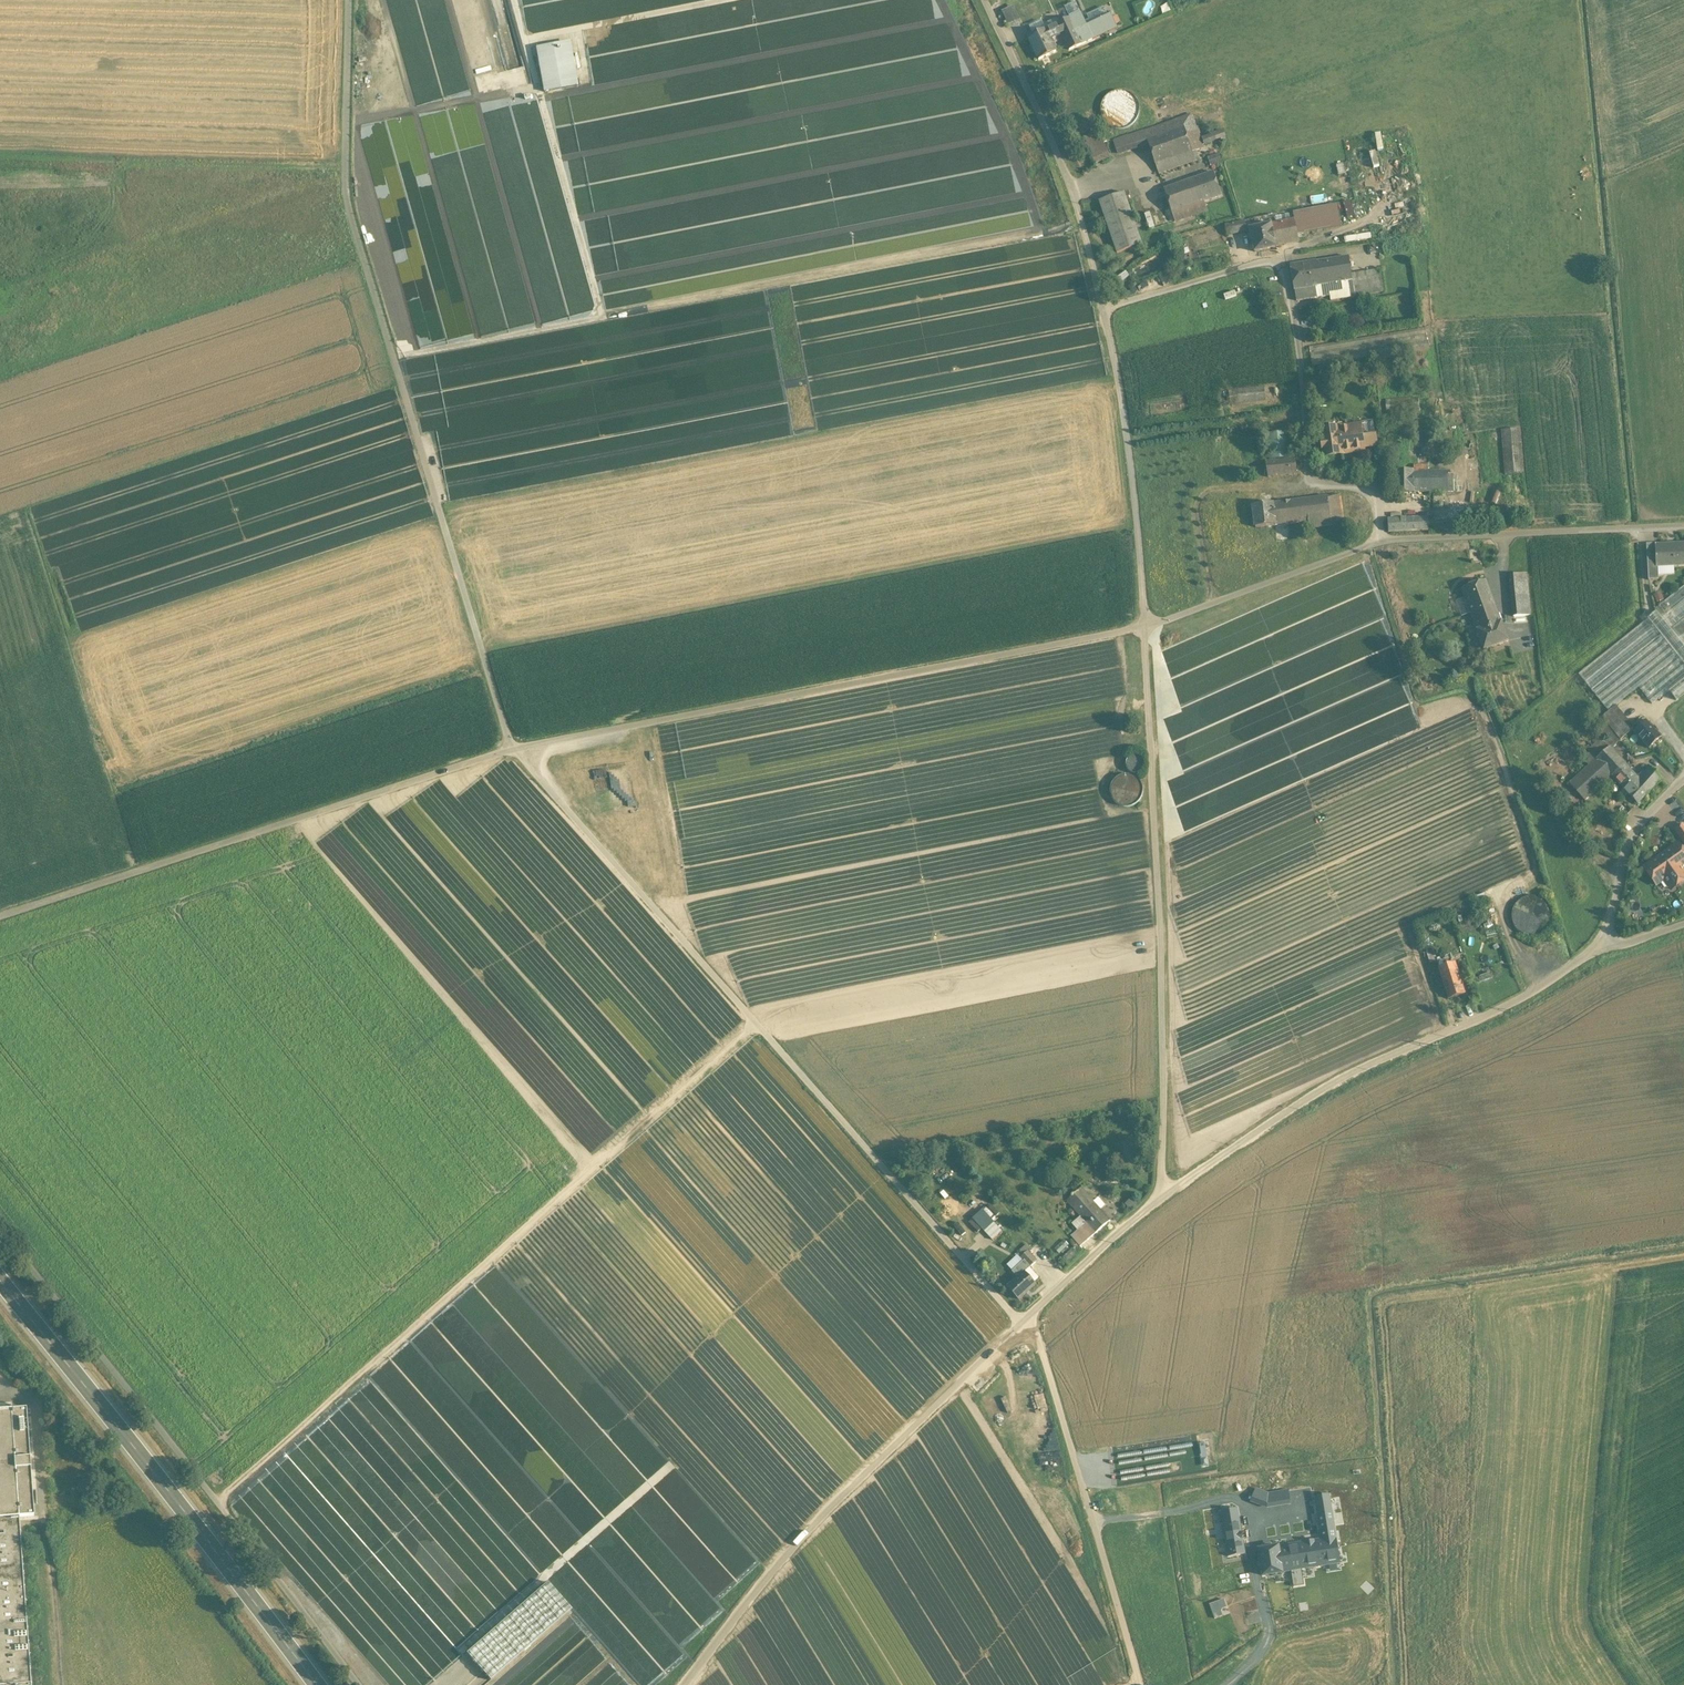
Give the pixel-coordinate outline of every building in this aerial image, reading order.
[(1087,26),(1081,13),(1058,24),(1058,25),(1046,30),(1029,38),(1039,59),(1056,52),(1050,39),(1062,34),(1070,50),(1117,28),(1111,15),(1087,26)] [(569,43),(537,48),(544,91),(577,85),(569,43)] [(1128,103),(1125,101),(1123,100),(1120,100),(1117,100),(1115,100),(1113,100),(1111,101),(1109,103),(1107,104),(1106,105),(1105,107),(1104,108),(1104,110),(1103,111),(1103,113),(1103,115),(1103,118),(1103,120),(1104,122),(1105,124),(1107,126),(1108,127),(1110,128),(1112,130),(1114,130),(1117,131),(1119,131),(1122,131),(1125,129),(1128,128),(1129,126),(1131,125),(1132,124),(1133,122),(1133,120),(1134,118),(1134,115),(1134,113),(1134,111),(1133,109),(1132,107),(1130,105),(1128,103)] [(1203,148),(1191,114),(1181,118),(1184,127),(1193,152),(1203,148)] [(1181,118),(1114,141),(1118,153),(1149,143),(1147,140),(1184,127),(1181,118)] [(1184,127),(1147,140),(1149,143),(1158,172),(1195,160),(1193,152),(1184,127)] [(1211,165),(1220,162),(1217,152),(1208,156),(1211,165)] [(1373,172),(1372,166),(1376,165),(1373,153),(1360,156),(1364,174),(1373,172)] [(1213,172),(1195,178),(1204,202),(1205,202),(1222,196),(1213,172)] [(1195,178),(1164,189),(1175,221),(1207,210),(1205,202),(1204,202),(1195,178)] [(1142,244),(1124,192),(1099,200),(1117,253),(1142,244)] [(1347,200),(1340,202),(1346,218),(1353,215),(1347,200)] [(1335,204),(1329,205),(1331,219),(1338,218),(1335,204)] [(1329,205),(1309,209),(1312,224),(1331,219),(1329,205)] [(1146,229),(1164,222),(1159,208),(1141,215),(1146,229)] [(1303,217),(1294,219),(1299,242),(1308,240),(1303,217)] [(1294,219),(1271,224),(1276,247),(1299,242),(1294,219)] [(1245,221),(1225,224),(1227,235),(1247,231),(1245,221)] [(1271,224),(1250,229),(1255,252),(1276,247),(1271,224)] [(1349,257),(1317,262),(1320,285),(1353,280),(1352,274),(1349,257)] [(1317,262),(1291,266),(1297,301),(1315,298),(1313,286),(1320,285),(1317,262)] [(1320,285),(1313,286),(1315,298),(1330,296),(1331,301),(1386,292),(1382,270),(1352,274),(1353,280),(1320,285)] [(1126,271),(1116,278),(1119,283),(1129,276),(1126,271)] [(1264,387),(1229,391),(1231,404),(1266,400),(1264,387)] [(1192,396),(1154,402),(1157,415),(1195,409),(1192,396)] [(1360,424),(1320,430),(1324,456),(1339,454),(1364,451),(1364,449),(1362,436),(1360,424)] [(1522,427),(1502,428),(1505,473),(1525,472),(1522,427)] [(1269,454),(1284,453),(1283,430),(1268,431),(1269,454)] [(1375,434),(1362,436),(1364,449),(1377,447),(1375,434)] [(1295,458),(1266,461),(1268,477),(1297,474),(1295,458)] [(1414,471),(1395,471),(1395,493),(1414,493),(1414,471)] [(1427,471),(1414,471),(1414,493),(1434,493),(1448,492),(1448,472),(1427,471)] [(1448,492),(1434,493),(1434,508),(1448,508),(1448,492)] [(1340,495),(1328,496),(1332,526),(1344,525),(1340,495)] [(1328,496),(1273,503),(1275,525),(1308,521),(1309,529),(1332,526),(1328,496)] [(1273,503),(1253,506),(1256,528),(1275,525),(1273,503)] [(1420,518),(1388,519),(1389,532),(1420,530),(1420,518)] [(1656,543),(1647,543),(1648,563),(1657,562),(1656,545),(1656,543)] [(1656,545),(1657,562),(1658,566),(1683,565),(1683,544),(1656,545)] [(1657,562),(1648,563),(1649,580),(1659,579),(1658,566),(1657,562)] [(1527,573),(1510,575),(1514,617),(1531,615),(1527,573)] [(1486,581),(1462,590),(1471,613),(1495,605),(1486,581)] [(1655,609),(1657,611),(1683,646),(1683,585),(1655,609)] [(1495,605),(1471,613),(1477,631),(1501,622),(1495,605)] [(1657,611),(1648,618),(1678,656),(1683,664),(1683,646),(1657,611)] [(1648,618),(1579,673),(1609,711),(1639,687),(1678,656),(1648,618)] [(1501,622),(1477,631),(1484,650),(1508,641),(1501,622)] [(1639,687),(1652,704),(1668,691),(1683,678),(1683,664),(1678,656),(1639,687)] [(1668,691),(1676,701),(1683,694),(1683,678),(1668,691)] [(1634,728),(1619,710),(1606,722),(1621,740),(1634,728)] [(1661,737),(1646,721),(1634,732),(1649,748),(1661,737)] [(1580,755),(1589,765),(1617,740),(1612,735),(1605,741),(1600,736),(1580,755)] [(1638,778),(1608,749),(1595,762),(1611,778),(1625,791),(1638,778)] [(1611,778),(1595,762),(1571,785),(1586,801),(1611,778)] [(1662,779),(1649,766),(1638,778),(1625,791),(1638,804),(1662,779)] [(609,796),(621,794),(620,787),(615,788),(614,784),(618,784),(617,775),(619,775),(618,768),(608,769),(610,789),(608,789),(609,796)] [(1121,805),(1141,791),(1127,770),(1106,785),(1121,805)] [(1682,825),(1675,830),(1683,843),(1683,827),(1682,825)] [(1658,859),(1657,858),(1644,867),(1656,885),(1664,880),(1668,886),(1675,881),(1678,885),(1683,881),(1683,871),(1682,867),(1683,866),(1683,852),(1678,844),(1658,859)] [(1426,932),(1421,934),(1425,949),(1431,947),(1426,932)] [(1425,949),(1430,963),(1437,961),(1437,959),(1433,946),(1431,947),(1425,949)] [(1451,954),(1437,959),(1437,961),(1439,968),(1454,963),(1451,954)] [(1454,963),(1439,968),(1441,975),(1441,976),(1449,999),(1465,994),(1457,971),(1455,963),(1454,963)] [(1143,1155),(1132,1139),(1121,1147),(1132,1163),(1143,1155)] [(1093,1201),(1081,1188),(1067,1201),(1069,1203),(1069,1204),(1071,1207),(1073,1207),(1086,1223),(1095,1233),(1110,1220),(1100,1209),(1103,1207),(1104,1204),(1100,1199),(1097,1199),(1093,1201)] [(1137,1204),(1132,1199),(1127,1203),(1132,1208),(1137,1204)] [(994,1223),(984,1231),(992,1240),(1002,1232),(994,1223)] [(1086,1223),(1078,1230),(1087,1240),(1095,1233),(1086,1223)] [(1087,1240),(1078,1230),(1071,1236),(1080,1246),(1087,1240)] [(1067,1264),(1083,1250),(1078,1243),(1068,1252),(1067,1251),(1060,1256),(1067,1264)] [(1037,1261),(1028,1251),(1021,1258),(1024,1262),(1030,1268),(1037,1261)] [(1030,1268),(1024,1262),(1013,1272),(1019,1278),(1008,1287),(1019,1300),(1036,1285),(1034,1282),(1039,1278),(1030,1268)] [(1017,1368),(1028,1397),(1040,1392),(1029,1364),(1017,1368)] [(19,1517),(34,1516),(26,1409),(11,1410),(0,1411),(0,1518),(19,1517)] [(1330,1475),(1270,1484),(1253,1487),(1255,1506),(1284,1502),(1315,1498),(1329,1496),(1333,1496),(1330,1475)] [(1329,1496),(1315,1498),(1316,1507),(1330,1505),(1329,1496)] [(1284,1502),(1255,1506),(1256,1510),(1261,1515),(1285,1512),(1284,1502)] [(1330,1505),(1316,1507),(1318,1514),(1331,1512),(1330,1505)] [(1244,1508),(1237,1509),(1239,1524),(1246,1523),(1244,1508)] [(1237,1509),(1222,1512),(1229,1556),(1244,1553),(1239,1524),(1237,1509)] [(1331,1512),(1318,1514),(1322,1540),(1296,1544),(1298,1553),(1290,1555),(1292,1571),(1302,1569),(1339,1563),(1331,1512)] [(0,1518),(0,1684),(31,1684),(19,1517),(0,1518)] [(1215,1520),(1192,1524),(1194,1537),(1217,1533),(1215,1520)] [(1296,1544),(1278,1547),(1259,1550),(1263,1575),(1282,1573),(1282,1572),(1291,1571),(1292,1571),(1290,1555),(1298,1553),(1296,1544)] [(1341,1573),(1339,1563),(1302,1569),(1304,1585),(1313,1583),(1312,1578),(1341,1573)] [(1293,1586),(1304,1585),(1302,1569),(1292,1571),(1291,1571),(1293,1586)] [(547,1582),(467,1653),(491,1680),(571,1610),(547,1582)]
